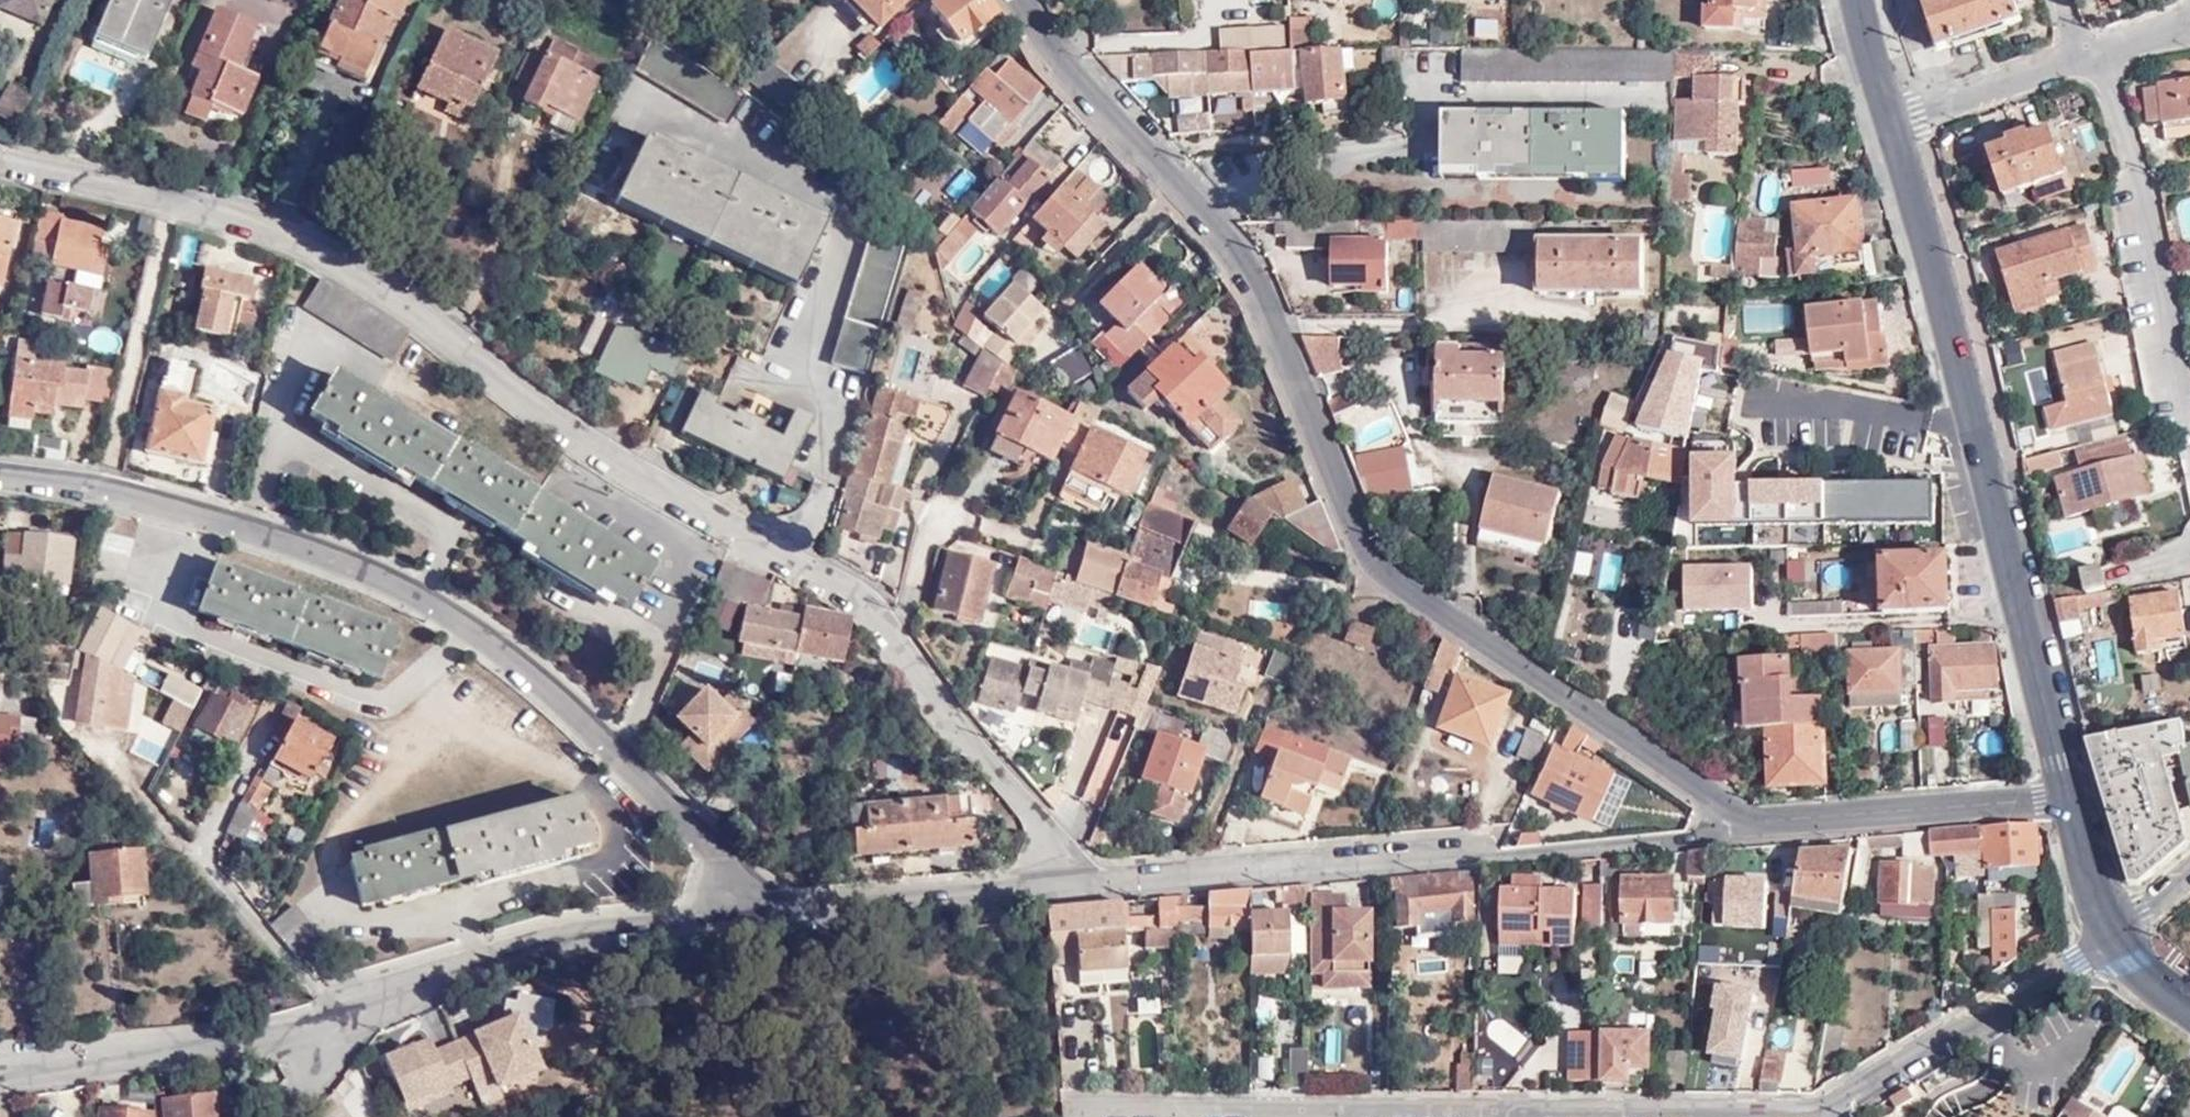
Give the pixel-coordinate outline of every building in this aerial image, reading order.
[(0,7),(0,12),(43,30),(47,21),(11,6),(13,0),(3,0),(0,7)] [(11,6),(47,21),(55,0),(13,0),(11,6)] [(167,0),(113,0),(96,39),(142,59),(167,0)] [(142,59),(148,62),(174,0),(167,0),(142,59)] [(404,1),(402,0),(339,0),(317,47),(336,57),(335,62),(361,75),(387,23),(392,25),(404,1)] [(879,32),(911,0),(849,0),(847,1),(879,32)] [(931,8),(945,25),(944,26),(958,45),(978,29),(997,15),(985,0),(941,0),(931,8)] [(1715,10),(1707,10),(1706,32),(1743,32),(1743,22),(1744,13),(1759,13),(1759,0),(1715,0),(1715,10)] [(1759,13),(1744,13),(1743,22),(1766,22),(1767,0),(1759,0),(1759,13)] [(1937,51),(2021,22),(2014,0),(1921,0),(1937,51)] [(233,117),(251,77),(239,72),(257,30),(216,12),(198,57),(206,61),(201,75),(191,99),(193,100),(185,118),(205,126),(213,108),(233,117)] [(1311,18),(1291,18),(1291,51),(1311,51),(1311,18)] [(987,22),(958,45),(944,26),(937,32),(956,57),(992,29),(987,22)] [(1222,50),(1253,49),(1253,30),(1222,30),(1222,50)] [(1256,48),(1283,47),(1284,30),(1256,31),(1256,48)] [(449,103),(467,111),(494,59),(440,33),(414,92),(446,108),(449,103)] [(1400,36),(1400,48),(1409,48),(1409,37),(1400,36)] [(860,53),(867,60),(880,46),(873,39),(860,53)] [(556,66),(564,50),(549,43),(542,57),(526,50),(510,83),(525,91),(518,105),(538,114),(541,109),(573,124),(594,83),(556,66)] [(742,99),(650,46),(635,73),(727,128),(742,99)] [(1376,112),(1377,141),(1401,138),(1400,48),(1383,49),(1384,112),(1376,112)] [(1311,51),(1291,51),(1248,53),(1253,93),(1308,90),(1309,106),(1324,105),(1324,117),(1350,115),(1346,74),(1369,73),(1368,49),(1311,51)] [(1674,86),(1675,53),(1640,52),(1514,50),(1465,49),(1465,82),(1674,86)] [(601,67),(564,50),(556,66),(594,83),(601,67)] [(1042,91),(1000,53),(971,86),(986,101),(969,121),(995,144),(1014,123),(1042,91)] [(1210,95),(1253,93),(1248,53),(1203,55),(1205,81),(1208,81),(1210,95)] [(1714,77),(1716,54),(1675,53),(1674,86),(1674,92),(1684,93),(1684,77),(1696,77),(1696,104),(1673,103),(1672,147),(1712,148),(1712,156),(1738,158),(1739,104),(1746,104),(1747,79),(1714,77)] [(1203,55),(1153,56),(1154,60),(1127,60),(1129,82),(1150,82),(1170,82),(1172,99),(1210,97),(1210,95),(1208,81),(1205,81),(1203,55)] [(206,61),(198,57),(192,71),(201,75),(206,61)] [(1125,58),(1102,58),(1117,76),(1125,75),(1125,58)] [(259,80),(251,77),(233,117),(242,121),(259,80)] [(2161,87),(2163,120),(2163,123),(2189,120),(2189,79),(2160,81),(2161,87)] [(1170,82),(1150,82),(1151,99),(1172,99),(1170,82)] [(9,125),(24,94),(9,86),(0,102),(0,120),(9,125)] [(2163,120),(2161,87),(2143,88),(2146,121),(2163,120)] [(24,94),(9,125),(17,129),(34,100),(24,94)] [(953,107),(962,116),(973,103),(964,95),(953,107)] [(953,107),(939,124),(949,134),(965,118),(962,116),(953,107)] [(1184,136),(1213,134),(1212,116),(1184,118),(1184,136)] [(1445,181),(1625,181),(1626,116),(1445,116),(1445,181)] [(2163,123),(2165,137),(2189,135),(2189,120),(2163,123)] [(1021,129),(1014,123),(995,144),(1002,151),(1021,129)] [(2050,133),(2031,139),(2028,133),(2006,141),(2008,147),(1987,154),(2002,198),(2064,177),(2050,133)] [(696,164),(644,139),(610,208),(791,295),(823,226),(776,204),(696,164)] [(1032,140),(1021,154),(1049,178),(1061,165),(1032,140)] [(1020,155),(968,212),(998,238),(1049,178),(1021,154),(1020,155)] [(1831,186),(1828,166),(1791,171),(1794,191),(1831,186)] [(1076,169),(1012,243),(1026,254),(1045,233),(1049,236),(1043,244),(1057,256),(1092,216),(1094,218),(1098,214),(1088,204),(1100,190),(1076,169)] [(1110,200),(1100,190),(1088,204),(1098,214),(1110,200)] [(1856,199),(1857,202),(1858,210),(1865,209),(1867,223),(1885,220),(1877,197),(1856,199)] [(1858,210),(1857,202),(1797,210),(1802,253),(1791,255),(1794,279),(1817,276),(1816,272),(1864,264),(1858,210)] [(39,216),(30,259),(41,262),(42,252),(52,255),(39,316),(60,321),(63,310),(87,315),(92,291),(86,290),(89,276),(98,279),(103,253),(94,251),(100,228),(39,216)] [(937,237),(942,241),(945,238),(957,225),(948,217),(933,234),(937,237)] [(1,280),(14,222),(0,219),(0,280),(1,280)] [(945,238),(957,248),(973,229),(970,226),(962,219),(957,225),(945,238)] [(1768,222),(1739,219),(1737,234),(1767,236),(1768,222)] [(831,369),(862,378),(901,248),(875,222),(831,369)] [(1402,251),(1401,224),(1276,224),(1276,238),(1287,239),(1288,251),(1332,252),(1334,292),(1364,294),(1364,299),(1389,298),(1389,251),(1402,251)] [(2099,267),(2085,227),(1996,255),(2015,313),(2046,305),(2045,299),(2059,295),(2055,281),(2099,267)] [(1734,255),(1776,260),(1779,238),(1767,236),(1737,234),(1734,255)] [(926,249),(931,253),(933,252),(942,241),(937,237),(926,249)] [(942,241),(933,252),(945,263),(957,248),(945,238),(942,241)] [(1867,278),(1899,273),(1895,242),(1864,246),(1867,278)] [(1644,244),(1541,244),(1541,298),(1643,298),(1644,244)] [(1733,266),(1732,273),(1774,277),(1776,260),(1734,255),(1733,266)] [(1712,263),(1710,277),(1731,280),(1732,273),(1733,266),(1712,263)] [(1120,351),(1120,352),(1129,360),(1170,321),(1171,320),(1155,305),(1160,301),(1147,288),(1150,285),(1142,277),(1147,271),(1141,266),(1099,307),(1118,325),(1106,337),(1120,351)] [(1019,269),(1009,281),(1030,298),(1040,286),(1019,269)] [(1155,305),(1171,320),(1188,304),(1171,287),(1167,292),(1147,271),(1142,277),(1150,285),(1147,288),(1160,301),(1155,305)] [(242,304),(248,305),(253,284),(205,274),(200,294),(202,295),(194,334),(233,343),(242,304)] [(410,336),(320,280),(304,306),(393,361),(410,336)] [(1002,364),(1007,366),(1021,351),(1015,346),(1033,327),(1044,314),(1013,286),(984,319),(998,333),(996,335),(986,349),(1002,364)] [(895,324),(910,329),(921,293),(906,288),(895,324)] [(964,334),(976,341),(984,348),(986,349),(996,335),(975,317),(978,309),(965,302),(963,307),(953,328),(964,334)] [(246,316),(248,305),(242,304),(233,343),(250,346),(256,317),(246,316)] [(1844,358),(1844,363),(1885,360),(1884,341),(1880,341),(1872,341),(1871,333),(1880,332),(1878,304),(1807,309),(1810,352),(1843,351),(1844,358)] [(616,326),(609,339),(624,346),(630,334),(616,326)] [(1015,346),(1021,351),(1024,353),(1035,340),(1033,338),(1039,332),(1033,327),(1015,346)] [(1872,341),(1880,341),(1880,332),(1871,333),(1872,341)] [(609,339),(596,363),(625,378),(621,385),(640,393),(651,371),(672,381),(688,347),(665,337),(658,348),(630,334),(624,346),(609,339)] [(1162,402),(1185,425),(1194,416),(1220,443),(1239,425),(1215,399),(1225,390),(1209,372),(1216,366),(1188,336),(1127,393),(1143,410),(1153,402),(1158,406),(1162,402)] [(1773,342),(1777,362),(1807,356),(1803,336),(1773,342)] [(1096,347),(1109,361),(1120,351),(1106,337),(1096,347)] [(1717,374),(1718,365),(1720,347),(1673,337),(1670,353),(1641,430),(1690,442),(1688,454),(1684,478),(1697,479),(1697,525),(1932,526),(1934,486),(1739,485),(1738,458),(1719,458),(1735,378),(1717,374)] [(1343,357),(1341,339),(1303,339),(1329,407),(1360,392),(1349,363),(1331,369),(1326,357),(1343,357)] [(1718,365),(1735,369),(1738,350),(1734,348),(1735,341),(1722,339),(1720,347),(1718,365)] [(33,344),(17,341),(8,417),(31,420),(32,412),(50,414),(51,405),(105,413),(109,372),(87,369),(86,374),(55,370),(54,367),(32,364),(33,344)] [(1506,424),(1507,344),(1441,341),(1438,422),(1506,424)] [(2048,409),(2053,429),(2110,414),(2092,345),(2054,355),(2066,403),(2048,409)] [(1065,389),(1090,372),(1071,347),(1047,364),(1065,389)] [(984,348),(975,365),(995,376),(1002,364),(986,349),(984,348)] [(1810,360),(1844,358),(1843,351),(1810,352),(1810,360)] [(1551,382),(1593,389),(1598,366),(1555,360),(1551,382)] [(1885,360),(1844,363),(1844,369),(1885,367),(1885,360)] [(625,378),(596,363),(591,373),(619,388),(621,385),(625,378)] [(144,454),(200,465),(212,411),(190,407),(193,390),(196,390),(199,371),(170,364),(166,383),(161,382),(149,428),(144,427),(141,441),(147,442),(144,454)] [(995,376),(989,389),(1003,397),(1015,370),(1007,366),(1002,364),(995,376)] [(963,388),(984,399),(989,389),(995,376),(975,365),(963,388)] [(650,572),(334,377),(310,416),(341,434),(337,440),(367,459),(395,476),(399,470),(464,510),(537,555),(534,561),(570,583),(594,597),(598,591),(627,609),(650,572)] [(676,390),(662,419),(673,425),(687,395),(676,390)] [(879,392),(856,477),(879,484),(886,486),(890,487),(902,445),(890,441),(898,415),(909,419),(916,420),(920,404),(879,392)] [(1628,436),(1641,403),(1617,393),(1611,411),(1619,415),(1614,429),(1628,436)] [(1005,417),(1001,428),(996,439),(1020,450),(1034,456),(1051,464),(1060,445),(1071,421),(1016,394),(1014,398),(1005,417)] [(1005,417),(1014,398),(1006,394),(999,412),(1005,417)] [(698,395),(684,425),(786,476),(813,424),(795,415),(780,442),(743,424),(714,410),(717,404),(698,395)] [(1356,399),(1329,407),(1339,435),(1365,427),(1356,399)] [(1094,430),(1101,411),(1085,403),(1081,401),(1071,421),(1060,445),(1081,456),(1066,487),(1106,507),(1114,494),(1125,499),(1145,456),(1094,430)] [(902,445),(909,419),(898,415),(890,441),(902,445)] [(1194,416),(1185,425),(1210,452),(1220,443),(1194,416)] [(786,476),(684,425),(679,436),(781,486),(786,476)] [(2077,454),(2128,441),(2126,433),(2075,448),(2077,454)] [(1647,478),(1682,485),(1684,478),(1688,454),(1639,442),(1628,438),(1621,436),(1608,465),(1602,495),(1641,503),(1647,478)] [(989,453),(1014,465),(1020,450),(996,439),(989,453)] [(2132,499),(2152,494),(2141,455),(2132,457),(2128,441),(2077,454),(2082,471),(2056,478),(2066,517),(2094,510),(2104,507),(2132,499)] [(1391,474),(1388,455),(1361,461),(1364,479),(1391,474)] [(1030,464),(1047,472),(1051,464),(1034,456),(1030,464)] [(845,493),(843,500),(848,502),(840,529),(861,536),(878,541),(881,528),(893,532),(904,491),(890,487),(886,486),(880,511),(872,509),(879,484),(856,477),(850,476),(845,493)] [(1545,561),(1563,497),(1496,480),(1479,542),(1545,561)] [(1132,553),(1129,560),(1124,571),(1115,596),(1168,616),(1172,607),(1162,603),(1194,521),(1174,511),(1181,495),(1159,485),(1132,553)] [(1269,513),(1280,520),(1304,509),(1288,485),(1258,507),(1269,513)] [(1249,542),(1269,513),(1258,507),(1248,499),(1227,527),(1249,542)] [(2099,529),(2137,519),(2132,499),(2104,507),(2094,510),(2099,529)] [(1332,557),(1341,555),(1319,503),(1304,509),(1280,520),(1332,557)] [(2,584),(32,588),(34,582),(69,585),(74,538),(26,533),(23,557),(4,555),(2,584)] [(98,551),(128,558),(132,542),(102,534),(98,551)] [(832,535),(827,553),(837,558),(842,538),(832,535)] [(878,541),(861,536),(860,543),(876,547),(878,541)] [(1735,545),(1685,546),(1686,564),(1735,564),(1735,545)] [(1750,563),(1750,545),(1735,545),(1735,564),(1750,563)] [(1763,563),(1762,545),(1750,545),(1750,563),(1763,563)] [(1076,581),(1115,596),(1124,571),(1129,560),(1105,551),(1104,554),(1088,548),(1076,581)] [(1595,586),(1615,591),(1623,555),(1603,551),(1595,586)] [(935,611),(978,623),(993,567),(950,555),(935,611)] [(867,575),(881,582),(886,562),(870,558),(867,575)] [(1884,613),(1949,613),(1948,558),(1884,558),(1884,613)] [(773,579),(723,560),(706,597),(742,610),(746,601),(762,607),(773,579)] [(1057,574),(1019,561),(1014,575),(1034,583),(1025,609),(1044,615),(1046,608),(1057,574)] [(1809,561),(1787,561),(1787,582),(1809,582),(1809,561)] [(1735,564),(1686,564),(1686,579),(1735,578),(1735,564)] [(330,660),(378,679),(395,638),(218,566),(201,608),(246,626),(330,660)] [(2085,595),(2106,589),(2101,571),(2080,575),(2085,595)] [(1735,578),(1686,579),(1687,626),(1737,626),(1735,578)] [(2123,604),(2122,590),(2107,593),(2093,595),(2095,607),(2123,604)] [(2187,639),(2181,595),(2131,602),(2139,656),(2158,654),(2156,643),(2187,639)] [(2055,601),(2060,624),(2081,621),(2077,597),(2055,601)] [(1843,615),(1843,602),(1787,603),(1788,617),(1843,615)] [(797,619),(799,610),(782,607),(780,616),(797,619)] [(99,608),(79,649),(84,652),(121,673),(143,631),(99,608)] [(789,654),(797,619),(780,616),(745,609),(739,644),(745,645),(789,654)] [(805,612),(799,610),(797,619),(803,621),(805,612)] [(852,621),(805,612),(803,621),(795,656),(823,661),(843,665),(852,621)] [(803,621),(797,619),(789,654),(795,656),(803,621)] [(1363,648),(1370,628),(1346,620),(1339,639),(1363,648)] [(1990,645),(1989,628),(1972,629),(1973,647),(1955,647),(1954,633),(1938,634),(1937,631),(1912,632),(1913,651),(1928,649),(1931,702),(1955,701),(1955,694),(1997,692),(1995,645),(1990,645)] [(1898,685),(1915,685),(1913,651),(1912,632),(1887,633),(1888,648),(1845,651),(1847,696),(1899,694),(1898,685)] [(1798,665),(1834,664),(1833,635),(1783,637),(1783,650),(1797,650),(1798,665)] [(2093,642),(2098,679),(2118,677),(2113,640),(2093,642)] [(1176,697),(1232,717),(1242,690),(1230,685),(1241,651),(1222,644),(1218,657),(1193,648),(1176,697)] [(786,666),(789,654),(745,645),(741,658),(786,666)] [(121,673),(84,652),(72,722),(125,732),(130,700),(117,698),(121,673)] [(1291,659),(1272,653),(1262,678),(1280,685),(1291,659)] [(795,656),(789,654),(786,666),(796,668),(796,675),(820,680),(823,661),(795,656)] [(1153,655),(1137,695),(1148,699),(1164,659),(1153,655)] [(1015,714),(1021,695),(1024,684),(1042,690),(1047,674),(991,657),(977,702),(1015,714)] [(1035,713),(1055,719),(1060,703),(1080,709),(1087,686),(1106,692),(1114,667),(1115,664),(1094,658),(1092,665),(1073,659),(1069,673),(1049,667),(1047,674),(1042,690),(1039,700),(1035,713)] [(1744,685),(1745,715),(1746,731),(1767,730),(1770,787),(1824,786),(1822,711),(1792,712),(1791,703),(1788,659),(1735,662),(1735,686),(1744,685)] [(1114,667),(1106,692),(1122,699),(1127,687),(1133,674),(1114,667)] [(1129,688),(1124,699),(1145,707),(1148,699),(1137,695),(1144,679),(1134,675),(1129,688)] [(1437,728),(1483,745),(1502,697),(1454,680),(1437,728)] [(702,768),(730,742),(720,730),(736,714),(719,698),(703,683),(670,715),(685,730),(674,741),(702,768)] [(190,711),(195,702),(163,684),(157,693),(178,705),(190,711)] [(1021,695),(1039,700),(1042,690),(1024,684),(1021,695)] [(1732,716),(1745,715),(1744,685),(1735,686),(1731,686),(1732,716)] [(246,711),(248,706),(217,688),(194,728),(229,747),(248,713),(246,711)] [(720,730),(730,742),(752,720),(725,694),(719,698),(736,714),(720,730)] [(298,723),(304,711),(289,702),(275,729),(283,746),(275,761),(311,785),(334,746),(298,723)] [(1792,712),(1822,711),(1821,702),(1791,703),(1792,712)] [(1055,719),(1075,725),(1080,709),(1060,703),(1055,719)] [(170,719),(181,726),(190,711),(178,705),(170,719)] [(1158,734),(1141,780),(1163,788),(1154,813),(1177,821),(1201,755),(1223,763),(1230,747),(1222,735),(1206,730),(1205,729),(1198,749),(1179,742),(1185,724),(1154,713),(1148,731),(1158,734)] [(1106,731),(1121,739),(1130,722),(1115,714),(1106,731)] [(1944,747),(1942,715),(1925,717),(1927,748),(1944,747)] [(5,758),(6,752),(16,752),(17,741),(18,718),(0,717),(0,758),(5,758)] [(17,741),(36,742),(38,719),(18,718),(17,741)] [(1915,752),(1916,724),(1882,722),(1880,750),(1915,752)] [(2189,839),(2189,810),(2180,812),(2175,781),(2189,779),(2189,773),(2185,744),(2181,724),(2086,741),(2128,883),(2138,885),(2188,844),(2187,841),(2189,839)] [(1578,750),(1584,736),(1568,725),(1558,749),(1551,746),(1530,793),(1587,819),(1611,765),(1578,750)] [(1263,727),(1252,755),(1274,763),(1257,804),(1301,821),(1317,780),(1321,772),(1342,780),(1350,759),(1327,750),(1324,758),(1281,742),(1284,734),(1263,727)] [(1514,757),(1530,764),(1541,736),(1525,730),(1514,757)] [(1321,772),(1317,780),(1339,788),(1342,780),(1321,772)] [(244,792),(224,834),(240,842),(269,786),(258,780),(247,793),(244,792)] [(854,857),(973,847),(969,803),(956,804),(956,798),(850,807),(854,857)] [(351,863),(363,907),(415,893),(489,873),(491,880),(524,871),(556,862),(555,856),(587,847),(576,804),(351,863)] [(2028,825),(1991,828),(1992,882),(2038,879),(2035,824),(2028,825)] [(1988,828),(1930,833),(1932,855),(1941,855),(1988,851),(1988,828)] [(1930,833),(1860,838),(1852,882),(1865,883),(1870,847),(1902,848),(1902,857),(1932,855),(1930,833)] [(1707,850),(1692,851),(1690,880),(1704,881),(1707,850)] [(1850,850),(1802,854),(1792,910),(1839,919),(1850,850)] [(142,854),(89,858),(92,885),(73,887),(75,909),(121,905),(120,898),(145,896),(142,854)] [(1792,910),(1802,854),(1784,856),(1777,896),(1779,897),(1777,908),(1792,910)] [(1880,916),(1930,919),(1934,870),(1885,867),(1880,916)] [(8,893),(10,871),(0,870),(0,893),(8,893)] [(1458,873),(1384,880),(1384,892),(1391,894),(1390,921),(1413,922),(1413,928),(1417,932),(1445,933),(1450,927),(1451,922),(1468,923),(1470,883),(1459,883),(1458,873)] [(1526,958),(1526,945),(1526,934),(1554,934),(1554,946),(1576,946),(1577,892),(1544,892),(1544,880),(1515,879),(1515,890),(1502,890),(1501,958),(1526,958)] [(1768,927),(1771,882),(1717,879),(1714,922),(1768,927)] [(1624,937),(1645,937),(1646,924),(1671,924),(1673,883),(1612,882),(1612,924),(1624,923),(1624,937)] [(1601,931),(1602,884),(1585,884),(1584,930),(1601,931)] [(1308,887),(1281,889),(1281,904),(1308,904),(1308,901),(1308,887)] [(1185,898),(1175,899),(1175,920),(1208,921),(1209,927),(1248,927),(1248,916),(1249,892),(1208,896),(1208,910),(1185,911),(1185,898)] [(1175,899),(1157,901),(1157,930),(1176,929),(1175,920),(1175,899)] [(1308,901),(1308,904),(1307,981),(1321,981),(1321,995),(1365,995),(1367,919),(1344,919),(1344,901),(1308,901)] [(1120,905),(1046,912),(1048,940),(1122,933),(1120,905)] [(268,925),(296,958),(317,941),(288,907),(268,925)] [(2016,907),(1992,908),(1993,975),(2018,962),(2016,907)] [(1290,917),(1248,916),(1248,927),(1248,957),(1289,958),(1290,917)] [(1157,930),(1143,932),(1144,950),(1175,948),(1176,929),(1157,930)] [(1122,933),(1048,940),(1050,965),(1077,962),(1079,988),(1126,983),(1122,933)] [(1526,934),(1526,945),(1554,946),(1554,934),(1526,934)] [(1051,978),(1053,999),(1059,998),(1058,978),(1051,978)] [(1163,1007),(1174,1008),(1174,981),(1162,981),(1163,1007)] [(1738,1064),(1753,992),(1716,985),(1701,1057),(1738,1064)] [(476,1105),(539,1082),(551,1000),(519,995),(498,1003),(504,1020),(437,1043),(420,1041),(379,1056),(399,1113),(470,1087),(476,1105)] [(1603,1019),(1603,1032),(1649,1032),(1649,1020),(1603,1019)] [(1845,1028),(1825,1024),(1817,1071),(1841,1058),(1845,1028)] [(1596,1030),(1569,1030),(1568,1079),(1595,1079),(1596,1030)] [(1649,1032),(1603,1032),(1603,1089),(1625,1089),(1627,1068),(1649,1068),(1649,1032)] [(1305,1080),(1306,1050),(1290,1049),(1289,1080),(1305,1080)] [(1456,1066),(1456,1092),(1473,1092),(1474,1052),(1461,1051),(1460,1066),(1456,1066)] [(1783,1060),(1765,1057),(1760,1084),(1779,1086),(1783,1060)] [(155,1093),(153,1116),(215,1116),(215,1114),(230,1113),(228,1086),(208,1087),(209,1098),(162,1100),(162,1094),(155,1093)] [(2073,1096),(2064,1111),(2074,1116),(2106,1116),(2073,1096)] [(2178,1116),(2189,1116),(2189,1098),(2178,1116)] [(2121,1107),(2115,1108),(2109,1116),(2137,1116),(2121,1107)]
